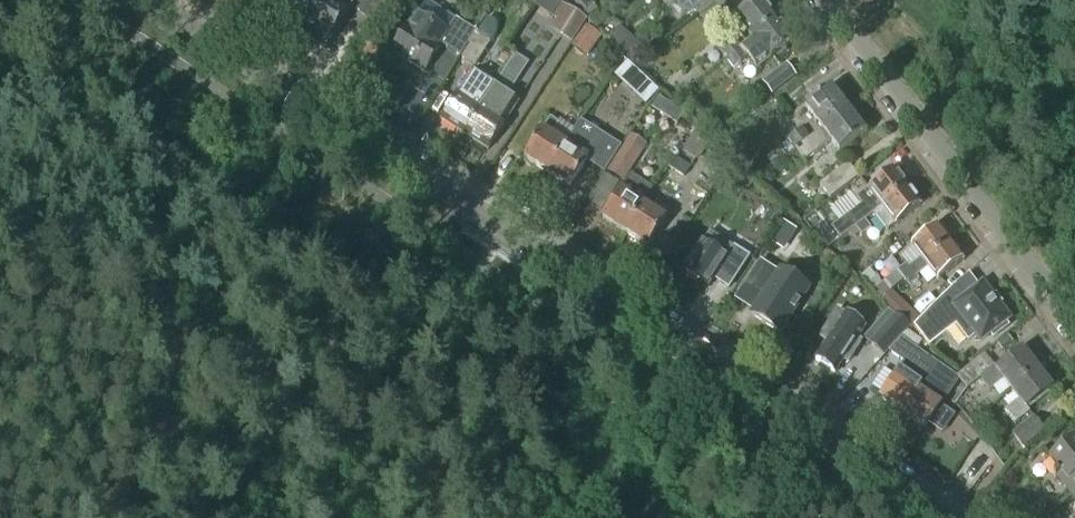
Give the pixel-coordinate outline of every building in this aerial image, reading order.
[(284,11),(288,13),(289,17),(295,20),(298,20),(308,26),(325,0),(291,0),(284,11)] [(308,26),(331,41),(349,13),(328,0),(325,0),(308,26)] [(366,29),(367,29),(387,0),(360,0),(353,10),(355,11),(350,18),(366,29)] [(586,19),(597,10),(591,2),(588,5),(584,0),(572,0),(586,19)] [(710,0),(683,0),(676,6),(685,18),(710,0)] [(695,12),(696,13),(697,14),(705,24),(710,20),(728,7),(727,7),(722,0),(712,0),(695,12)] [(777,19),(762,0),(758,0),(735,17),(752,39),(777,19)] [(551,31),(572,45),(587,21),(560,3),(551,17),(557,20),(551,31)] [(424,73),(449,35),(417,14),(392,52),(424,73)] [(769,61),(794,42),(777,19),(752,39),(740,48),(725,59),(733,70),(748,59),(756,70),(769,61)] [(462,24),(445,49),(460,59),(477,33),(462,24)] [(602,38),(586,27),(572,46),(587,58),(602,38)] [(615,30),(607,40),(630,61),(639,52),(615,30)] [(475,68),(492,43),(479,34),(462,59),(475,68)] [(725,59),(740,48),(732,37),(717,49),(725,59)] [(365,47),(358,58),(362,61),(371,67),(372,66),(378,56),(379,54),(376,51),(366,45),(365,47)] [(629,64),(616,77),(626,87),(639,74),(629,64)] [(786,66),(764,83),(772,95),(794,78),(786,66)] [(479,113),(464,136),(488,152),(505,124),(503,123),(516,102),(507,96),(519,77),(507,69),(494,89),(479,113)] [(459,95),(441,122),(464,136),(479,113),(494,89),(493,89),(483,82),(474,77),(462,97),(459,95)] [(831,90),(806,109),(822,130),(848,111),(831,90)] [(660,116),(668,105),(660,100),(653,111),(660,116)] [(810,139),(796,150),(805,162),(832,142),(840,152),(865,133),(848,111),(822,130),(810,139)] [(542,130),(524,159),(547,174),(566,144),(573,133),(575,130),(571,128),(570,127),(560,121),(558,124),(550,119),(543,130),(542,130)] [(712,140),(698,126),(681,151),(682,152),(678,159),(674,157),(667,168),(684,178),(695,160),(698,162),(712,140)] [(566,144),(547,174),(570,188),(586,162),(587,161),(597,167),(612,144),(598,135),(594,140),(576,129),(573,133),(566,144)] [(788,139),(785,141),(793,152),(796,150),(810,139),(802,129),(788,139)] [(631,136),(607,172),(623,183),(647,146),(631,136)] [(848,164),(820,185),(830,199),(858,177),(848,164)] [(858,188),(831,208),(843,223),(833,231),(841,241),(848,235),(857,228),(865,222),(866,221),(874,215),(875,214),(874,214),(908,188),(908,187),(895,170),(863,195),(858,188)] [(875,214),(874,215),(886,232),(895,225),(921,205),(908,187),(908,188),(874,214),(875,214)] [(625,234),(644,205),(621,190),(602,219),(625,234)] [(644,205),(625,234),(648,249),(667,219),(666,219),(671,211),(659,203),(654,211),(644,205)] [(857,228),(848,235),(852,240),(860,234),(862,236),(871,229),(865,222),(857,228)] [(907,264),(872,291),(881,300),(891,292),(905,280),(904,279),(951,243),(938,226),(912,246),(914,249),(903,258),(907,264)] [(696,254),(684,272),(699,282),(708,287),(713,279),(729,290),(750,259),(733,248),(721,240),(719,243),(714,251),(710,248),(703,244),(696,254)] [(951,243),(904,279),(905,280),(910,286),(919,280),(917,276),(928,267),(938,280),(964,260),(951,243)] [(778,275),(765,266),(760,263),(746,286),(764,297),(752,316),(780,334),(809,291),(780,272),(778,275)] [(934,310),(913,332),(929,352),(957,330),(969,345),(977,339),(982,346),(991,338),(994,343),(1010,331),(1007,327),(1011,323),(983,288),(966,301),(956,288),(934,310)] [(891,292),(881,300),(893,313),(902,305),(891,292)] [(849,363),(861,343),(857,340),(864,329),(837,311),(820,338),(827,343),(816,361),(835,374),(844,360),(849,363)] [(889,311),(864,340),(884,358),(896,344),(901,339),(910,328),(901,320),(889,311)] [(1008,338),(997,346),(1002,353),(1013,344),(1008,338)] [(884,358),(882,360),(895,368),(901,360),(912,347),(913,347),(901,339),(896,344),(884,358)] [(905,363),(880,399),(902,414),(937,363),(912,347),(901,360),(905,363)] [(957,377),(958,379),(967,389),(980,379),(990,391),(1004,381),(1012,391),(1038,370),(1023,351),(998,370),(995,367),(988,372),(979,360),(957,377)] [(937,363),(902,414),(925,430),(941,406),(940,406),(946,398),(945,398),(958,379),(957,377),(937,363)] [(1019,400),(1006,411),(1016,424),(1030,412),(1027,409),(1053,389),(1038,370),(1012,391),(1019,400)] [(956,406),(967,389),(958,379),(945,398),(946,398),(956,406)] [(1034,418),(1013,435),(1023,447),(1044,431),(1034,418)] [(1074,495),(1074,440),(1050,460),(1061,475),(1057,479),(1071,498),(1074,495)]
